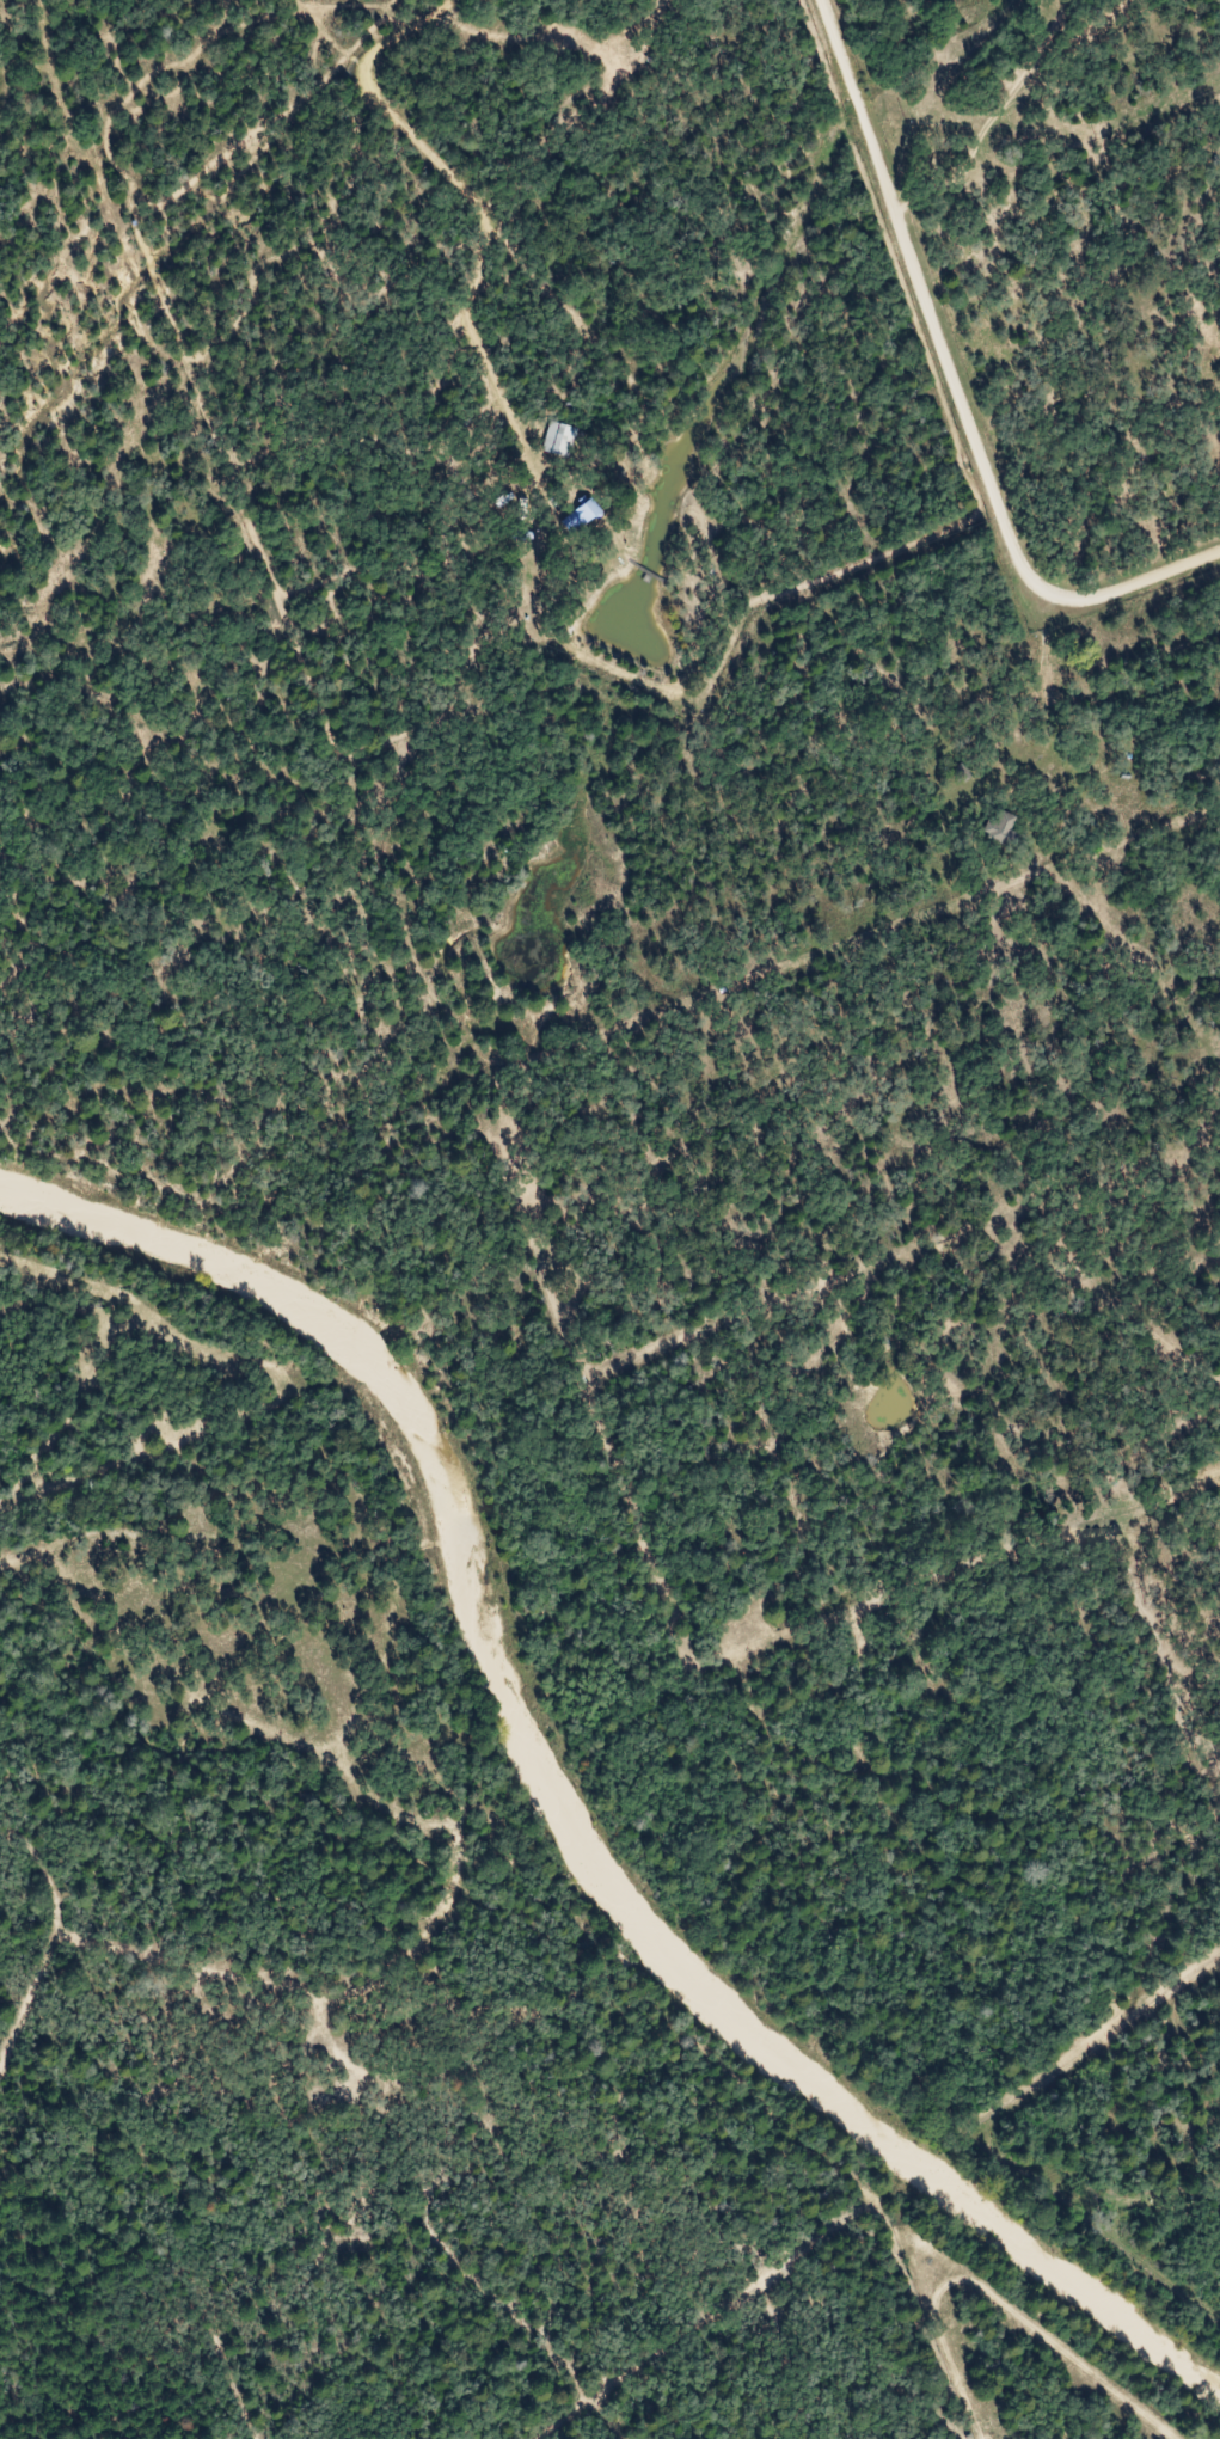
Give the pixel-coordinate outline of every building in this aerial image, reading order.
[(570,430),(542,421),(532,452),(560,461),(570,430)]
